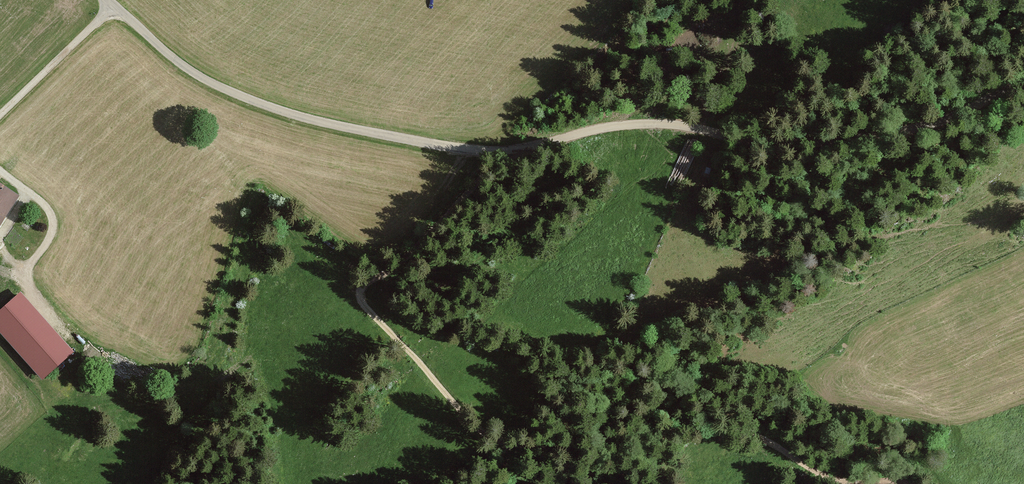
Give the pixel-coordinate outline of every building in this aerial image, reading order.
[(0,303),(0,329),(37,369),(67,343),(17,288),(0,303)]
